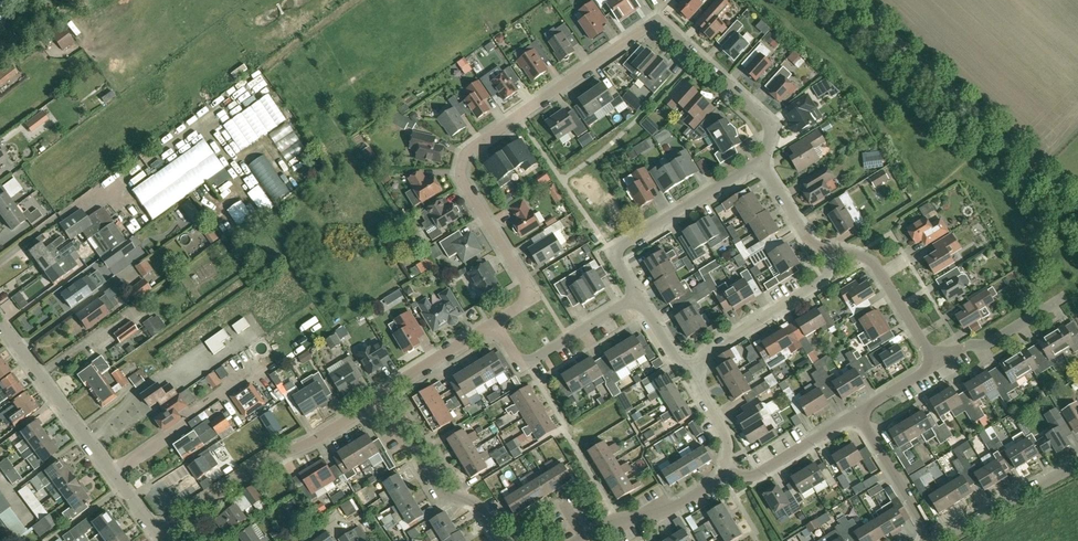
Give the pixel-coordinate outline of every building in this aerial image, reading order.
[(608,5),(620,21),(639,7),(634,0),(615,0),(608,5)] [(688,19),(702,3),(698,0),(683,0),(676,7),(688,19)] [(726,27),(725,25),(719,20),(731,6),(724,0),(717,0),(696,23),(701,28),(700,29),(702,30),(701,31),(701,34),(703,36),(706,36),(707,35),(712,39),(720,30),(721,32),(723,32),(726,29),(726,27)] [(587,18),(579,24),(591,41),(604,31),(601,27),(607,23),(601,14),(593,2),(581,10),(587,18)] [(731,38),(723,47),(721,49),(734,60),(748,45),(736,33),(743,26),(738,20),(726,33),(731,38)] [(554,35),(556,38),(550,43),(562,61),(564,60),(565,61),(567,60),(569,59),(569,58),(569,56),(575,52),(566,40),(573,35),(565,24),(558,29),(555,31),(554,35)] [(51,35),(62,50),(74,41),(63,26),(51,35)] [(770,44),(776,38),(770,32),(764,38),(770,44)] [(522,49),(514,54),(519,61),(517,62),(522,69),(524,68),(533,81),(548,70),(543,64),(538,56),(544,52),(536,41),(534,42),(530,45),(531,46),(523,51),(522,49)] [(492,42),(485,47),(488,53),(496,48),(492,42)] [(755,60),(747,70),(746,71),(756,81),(771,65),(764,59),(771,52),(761,43),(750,56),(755,60)] [(640,58),(635,53),(623,65),(633,74),(637,69),(643,74),(657,59),(655,57),(656,54),(652,51),(650,52),(647,50),(640,58)] [(795,52),(789,59),(793,63),(799,57),(795,52)] [(467,57),(459,62),(466,75),(475,70),(467,57)] [(657,59),(643,74),(639,79),(655,94),(667,80),(662,75),(669,67),(667,65),(667,62),(664,59),(661,60),(659,57),(657,59)] [(488,75),(481,81),(492,96),(499,91),(506,100),(519,91),(515,85),(510,78),(515,74),(510,67),(504,71),(503,72),(505,74),(493,82),(488,75)] [(780,82),(771,92),(770,93),(780,102),(789,93),(791,95),(796,89),(787,81),(792,75),(784,67),(774,77),(780,82)] [(10,79),(6,70),(0,73),(0,84),(10,79)] [(213,127),(265,94),(256,80),(235,93),(232,90),(221,97),(223,100),(216,105),(220,112),(208,119),(213,127)] [(684,110),(687,107),(699,94),(684,80),(664,101),(673,109),(677,104),(684,110)] [(466,100),(461,104),(465,109),(467,113),(469,115),(474,111),(479,118),(491,110),(485,101),(491,97),(489,94),(480,81),(469,89),(473,95),(466,100)] [(822,82),(813,88),(819,97),(828,91),(822,82)] [(610,94),(603,83),(591,92),(603,109),(610,103),(614,109),(625,102),(616,90),(610,94)] [(628,102),(634,95),(629,91),(623,97),(628,102)] [(603,109),(591,92),(579,100),(586,110),(580,115),(589,127),(599,120),(595,114),(603,109)] [(714,107),(699,94),(687,107),(684,110),(690,116),(686,121),(695,129),(714,107)] [(273,95),(225,125),(233,139),(230,141),(233,146),(237,144),(242,151),(290,122),(273,95)] [(455,108),(439,119),(444,126),(445,125),(451,134),(453,136),(456,134),(459,131),(468,125),(459,114),(459,113),(465,109),(461,104),(459,102),(456,96),(450,100),(455,108)] [(790,115),(788,116),(792,122),(790,124),(789,128),(792,132),(796,134),(799,132),(815,122),(809,112),(816,108),(808,96),(786,109),(790,115)] [(406,104),(398,109),(402,115),(410,109),(406,104)] [(623,113),(628,120),(636,115),(631,108),(623,113)] [(407,125),(410,119),(392,109),(386,119),(405,129),(407,125)] [(574,123),(567,114),(564,110),(547,122),(558,139),(573,129),(578,137),(588,131),(580,119),(574,123)] [(25,124),(31,133),(49,120),(42,111),(25,124)] [(707,118),(697,130),(690,137),(695,141),(704,137),(710,146),(716,142),(737,130),(731,124),(730,125),(727,119),(715,126),(712,122),(707,118)] [(640,124),(645,129),(650,124),(645,119),(640,124)] [(829,122),(820,127),(824,133),(832,128),(829,122)] [(659,144),(665,141),(672,136),(667,128),(660,133),(654,137),(659,144)] [(737,130),(716,142),(721,150),(715,155),(721,164),(734,156),(730,151),(742,143),(738,137),(739,137),(737,130)] [(802,152),(795,157),(792,159),(800,172),(820,159),(819,158),(823,156),(824,153),(819,146),(825,142),(819,131),(800,143),(803,148),(802,152)] [(414,132),(414,134),(411,147),(420,149),(418,159),(427,161),(428,159),(441,162),(444,147),(435,145),(437,137),(414,132)] [(588,135),(581,140),(586,148),(593,143),(592,142),(595,139),(591,134),(588,136),(588,135)] [(521,139),(503,152),(515,169),(522,164),(526,170),(537,163),(521,139)] [(135,197),(152,220),(224,168),(203,140),(136,187),(135,197)] [(648,141),(635,147),(638,155),(652,149),(648,141)] [(362,152),(367,159),(374,154),(369,146),(362,152)] [(678,160),(671,164),(682,182),(699,171),(686,150),(676,156),(678,160)] [(871,152),(868,153),(870,169),(883,167),(881,151),(878,152),(877,150),(871,151),(871,152)] [(515,169),(503,152),(485,165),(501,188),(511,181),(513,171),(515,169)] [(291,193),(266,156),(251,166),(276,204),(291,193)] [(663,169),(661,165),(651,171),(664,193),(682,182),(671,164),(663,169)] [(804,181),(808,188),(804,190),(808,197),(807,199),(806,201),(807,202),(808,204),(810,204),(812,203),(812,205),(831,193),(825,183),(833,178),(827,167),(804,181)] [(629,188),(630,191),(628,192),(633,199),(635,198),(641,207),(654,199),(649,191),(656,187),(644,168),(633,175),(638,183),(629,188)] [(417,193),(409,198),(415,207),(423,202),(442,190),(434,177),(427,181),(421,171),(409,178),(415,188),(414,188),(417,193)] [(889,178),(884,171),(876,176),(880,184),(889,178)] [(542,185),(553,181),(550,173),(539,177),(542,185)] [(0,197),(0,214),(2,217),(15,207),(9,199),(22,189),(14,178),(3,187),(7,192),(0,197)] [(267,215),(278,206),(260,185),(249,194),(267,215)] [(753,193),(752,193),(749,188),(722,204),(727,211),(736,206),(741,214),(759,203),(753,193)] [(853,203),(847,194),(831,204),(836,212),(831,215),(837,224),(836,225),(842,235),(856,226),(849,214),(850,213),(846,207),(853,203)] [(191,199),(181,206),(195,224),(204,217),(191,199)] [(245,201),(230,210),(240,227),(255,219),(245,201)] [(453,203),(445,208),(441,201),(421,213),(426,221),(422,224),(433,241),(444,234),(441,229),(461,217),(459,214),(461,211),(458,206),(455,207),(453,203)] [(523,201),(512,208),(518,219),(513,222),(515,225),(514,226),(514,229),(516,233),(519,234),(520,234),(522,237),(541,225),(532,211),(530,212),(523,201)] [(927,217),(937,210),(932,202),(921,209),(927,217)] [(759,203),(741,214),(747,224),(768,211),(765,212),(759,203)] [(21,215),(15,207),(2,217),(12,230),(27,219),(31,225),(43,216),(37,209),(30,214),(27,210),(21,215)] [(81,211),(61,226),(71,239),(82,231),(88,239),(98,232),(105,242),(111,250),(111,251),(125,241),(113,223),(114,222),(105,209),(101,209),(94,214),(96,216),(89,221),(87,219),(81,211)] [(768,211),(747,224),(749,223),(755,232),(774,221),(768,211)] [(700,220),(701,222),(697,225),(707,242),(714,238),(717,244),(730,237),(722,224),(716,228),(709,217),(707,218),(706,217),(704,216),(701,218),(700,220)] [(931,226),(926,218),(908,229),(916,243),(922,240),(925,246),(948,232),(941,220),(931,226)] [(199,225),(213,244),(219,240),(206,221),(199,225)] [(549,237),(529,249),(540,265),(564,251),(553,234),(565,227),(561,221),(545,230),(549,237)] [(760,242),(747,250),(751,256),(750,257),(751,257),(772,244),(767,246),(764,241),(780,231),(774,221),(755,232),(760,242)] [(686,231),(684,232),(691,244),(685,248),(693,262),(706,254),(701,246),(707,242),(697,225),(692,227),(691,226),(689,225),(686,228),(685,229),(686,231)] [(735,231),(732,225),(727,228),(730,234),(735,231)] [(735,231),(730,234),(734,240),(739,237),(735,231)] [(461,240),(459,238),(456,233),(441,242),(450,258),(460,252),(465,261),(482,251),(471,234),(461,240)] [(42,234),(29,244),(32,248),(29,251),(37,262),(49,253),(62,244),(65,241),(61,236),(45,248),(41,242),(46,239),(42,234)] [(949,256),(961,249),(952,234),(934,246),(938,252),(931,257),(934,261),(929,264),(935,274),(954,263),(949,256)] [(134,236),(128,240),(134,248),(139,244),(134,236)] [(75,250),(76,252),(79,249),(79,245),(75,239),(59,252),(52,257),(49,253),(37,262),(45,273),(56,264),(63,259),(70,254),(75,250)] [(111,250),(101,257),(107,266),(108,268),(134,248),(128,240),(128,239),(125,241),(111,251),(111,250)] [(105,242),(95,249),(100,258),(101,257),(111,250),(105,242)] [(645,262),(646,264),(644,265),(647,271),(649,269),(651,273),(670,261),(679,256),(675,249),(666,255),(664,251),(665,250),(662,244),(655,248),(658,254),(645,262)] [(776,251),(772,244),(751,257),(755,264),(764,259),(770,268),(775,265),(793,254),(787,244),(776,251)] [(428,250),(431,254),(439,249),(436,245),(428,250)] [(60,269),(56,264),(45,273),(53,283),(78,265),(70,254),(63,259),(67,264),(60,269)] [(768,290),(789,277),(786,272),(799,264),(793,254),(775,265),(780,274),(764,284),(768,290)] [(744,261),(740,255),(734,258),(739,268),(746,264),(744,261)] [(682,259),(686,265),(691,262),(687,256),(682,259)] [(419,264),(423,272),(437,265),(434,258),(419,264)] [(146,260),(136,267),(144,278),(154,270),(146,260)] [(585,269),(588,275),(582,278),(594,298),(595,298),(593,296),(605,289),(594,271),(600,268),(595,260),(586,266),(585,269)] [(677,271),(670,261),(651,273),(658,282),(655,284),(674,273),(677,271)] [(472,273),(470,274),(477,286),(483,295),(499,284),(493,275),(490,270),(493,269),(489,262),(485,265),(472,273)] [(693,266),(691,262),(686,265),(686,266),(690,271),(695,268),(693,266)] [(966,276),(962,275),(957,267),(944,275),(948,283),(940,288),(948,301),(957,296),(958,298),(965,294),(964,292),(965,291),(963,288),(968,285),(969,281),(966,276)] [(758,286),(755,282),(748,270),(741,274),(744,279),(733,286),(745,304),(755,298),(751,290),(758,286)] [(674,273),(655,284),(662,294),(680,283),(674,273)] [(91,292),(96,288),(87,275),(61,294),(71,307),(91,292)] [(583,280),(576,285),(570,276),(555,285),(561,295),(567,297),(575,292),(583,305),(594,298),(582,278),(583,280)] [(40,277),(13,297),(22,309),(31,303),(27,298),(46,285),(40,277)] [(144,279),(135,286),(129,290),(137,300),(151,289),(144,279)] [(81,311),(77,314),(81,321),(81,323),(84,327),(86,327),(87,328),(88,328),(90,328),(94,325),(94,323),(108,313),(108,312),(114,307),(117,305),(112,298),(127,287),(122,280),(104,293),(105,294),(98,299),(88,306),(85,305),(82,308),(81,311)] [(853,298),(857,306),(850,311),(850,315),(851,317),(862,311),(859,305),(875,295),(867,283),(860,287),(856,282),(840,292),(847,302),(853,298)] [(687,293),(680,283),(662,294),(668,305),(680,297),(684,303),(685,302),(695,296),(691,290),(687,293)] [(729,289),(725,283),(713,290),(721,302),(727,312),(733,309),(734,310),(745,304),(733,286),(729,289)] [(958,317),(956,318),(962,329),(964,328),(981,317),(983,319),(990,314),(985,307),(986,306),(993,301),(992,298),(997,295),(993,287),(987,290),(979,295),(968,302),(959,308),(962,313),(958,317)] [(710,289),(709,288),(701,292),(705,298),(712,293),(710,290),(710,289)] [(465,312),(460,306),(450,289),(443,293),(447,299),(433,308),(427,299),(419,304),(426,315),(425,316),(434,329),(444,323),(445,325),(449,323),(450,324),(454,325),(457,324),(459,321),(459,316),(465,312)] [(399,290),(393,293),(397,299),(402,296),(399,290)] [(825,293),(820,296),(825,305),(830,302),(825,293)] [(689,309),(678,316),(676,317),(682,328),(701,317),(697,310),(700,308),(697,302),(696,303),(694,299),(686,304),(689,309)] [(811,313),(809,309),(805,312),(816,331),(822,327),(824,332),(836,325),(824,306),(818,310),(817,309),(811,313)] [(862,311),(851,317),(850,318),(854,324),(860,321),(866,331),(885,320),(878,310),(866,317),(862,311)] [(312,321),(306,311),(282,326),(289,336),(312,321)] [(406,352),(421,343),(418,339),(425,334),(411,312),(397,321),(403,331),(395,336),(406,352)] [(799,341),(816,331),(805,312),(800,315),(802,318),(790,326),(795,335),(799,341)] [(153,337),(167,328),(158,314),(144,323),(153,337)] [(701,317),(682,328),(688,338),(692,335),(696,342),(705,336),(705,335),(728,321),(724,314),(706,325),(701,317)] [(247,317),(235,326),(240,333),(252,325),(247,317)] [(885,320),(866,331),(858,336),(863,345),(865,343),(871,352),(883,345),(879,338),(891,330),(885,320)] [(131,321),(114,334),(120,342),(138,330),(131,321)] [(783,330),(783,329),(781,327),(771,333),(787,360),(793,356),(793,352),(796,351),(803,346),(801,343),(799,341),(795,335),(790,326),(783,330)] [(1051,333),(1063,352),(1071,347),(1074,353),(1077,350),(1077,335),(1077,334),(1071,338),(1063,326),(1051,333)] [(343,327),(337,332),(341,338),(348,334),(343,327)] [(223,342),(230,337),(224,329),(217,334),(222,343),(223,342)] [(770,370),(780,364),(787,360),(771,333),(761,339),(762,342),(756,346),(760,352),(763,358),(768,366),(770,370)] [(1063,352),(1051,333),(1038,341),(1045,353),(1040,357),(1047,369),(1052,366),(1055,371),(1060,368),(1054,357),(1063,352)] [(222,343),(217,334),(205,343),(214,355),(225,347),(222,343),(223,342),(222,343)] [(335,334),(327,339),(333,349),(341,343),(335,334)] [(642,348),(636,338),(635,336),(625,342),(637,361),(646,355),(650,361),(656,357),(648,345),(642,348)] [(801,343),(803,346),(808,355),(815,351),(807,339),(801,343)] [(371,374),(384,366),(380,360),(390,355),(382,342),(373,347),(372,346),(359,355),(371,374)] [(637,361),(625,342),(615,349),(626,367),(637,361)] [(881,348),(869,355),(877,367),(884,362),(888,369),(905,358),(898,346),(885,354),(881,348)] [(718,377),(720,382),(739,370),(735,364),(743,359),(735,347),(736,347),(735,347),(717,358),(721,366),(717,369),(721,375),(718,377)] [(1034,360),(1028,350),(1026,348),(1013,356),(1024,375),(1033,370),(1036,376),(1047,369),(1040,357),(1034,360)] [(626,367),(615,349),(606,354),(614,369),(608,373),(616,384),(621,380),(617,373),(626,367)] [(846,365),(850,372),(844,375),(854,392),(865,386),(853,367),(859,363),(857,360),(853,353),(851,350),(845,354),(850,363),(846,365)] [(305,364),(314,358),(310,351),(300,357),(305,364)] [(857,351),(853,353),(857,360),(861,357),(857,351)] [(495,352),(485,358),(496,377),(505,372),(509,380),(516,376),(508,362),(502,365),(495,352)] [(86,367),(77,374),(86,386),(102,374),(111,367),(101,355),(92,362),(90,363),(88,363),(85,365),(86,367)] [(346,366),(332,375),(343,392),(360,382),(358,379),(352,369),(357,366),(360,364),(358,360),(355,362),(351,355),(343,360),(346,366)] [(1008,376),(1002,380),(1009,392),(1019,386),(1016,380),(1024,375),(1013,356),(1001,364),(1008,376)] [(496,377),(485,358),(475,365),(486,383),(492,380),(494,384),(498,382),(495,378),(496,377)] [(592,358),(582,363),(593,382),(602,376),(606,381),(606,386),(613,398),(621,393),(616,384),(608,373),(606,369),(600,372),(592,358)] [(664,365),(660,358),(651,363),(656,370),(664,365)] [(760,363),(749,370),(750,371),(752,376),(768,366),(763,358),(759,361),(760,363)] [(819,360),(813,364),(817,371),(825,382),(825,384),(831,380),(843,399),(854,392),(844,375),(837,379),(833,373),(829,376),(819,360)] [(11,370),(5,362),(0,366),(0,378),(11,370)] [(593,382),(582,363),(572,369),(584,388),(593,382)] [(486,383),(475,365),(465,370),(477,389),(486,383)] [(219,376),(226,372),(223,367),(216,371),(219,376)] [(129,378),(136,387),(145,380),(141,375),(138,377),(137,376),(143,372),(141,369),(129,378)] [(569,387),(562,392),(566,399),(584,388),(572,369),(562,376),(569,387)] [(118,381),(124,376),(119,370),(113,374),(118,381)] [(477,389),(465,370),(455,377),(463,390),(458,393),(466,407),(472,404),(469,399),(474,396),(471,392),(477,389)] [(739,370),(720,382),(723,386),(726,384),(730,390),(752,376),(750,371),(742,376),(739,370)] [(805,388),(809,395),(820,413),(825,410),(823,408),(829,404),(819,389),(819,386),(825,382),(817,371),(812,374),(817,383),(812,385),(811,384),(805,388)] [(997,388),(988,373),(987,371),(975,378),(986,395),(997,388)] [(222,383),(215,372),(206,378),(214,390),(222,383)] [(270,376),(277,387),(283,383),(275,372),(270,376)] [(308,379),(302,382),(307,389),(317,407),(321,405),(322,407),(323,408),(328,405),(328,403),(327,401),(329,400),(327,397),(322,388),(327,384),(320,372),(313,376),(308,379)] [(18,381),(13,373),(0,382),(0,386),(0,394),(18,381)] [(650,399),(674,383),(667,373),(654,381),(658,389),(647,395),(650,399)] [(110,385),(102,374),(86,386),(87,386),(94,396),(110,385)] [(642,381),(638,375),(633,378),(637,384),(642,381)] [(112,388),(110,385),(94,396),(102,407),(118,396),(115,393),(129,383),(124,376),(118,381),(119,383),(112,388)] [(755,380),(752,376),(730,390),(733,395),(730,397),(733,402),(751,391),(748,384),(755,380)] [(986,395),(975,378),(964,385),(975,402),(976,404),(971,407),(979,420),(985,416),(980,407),(983,405),(980,399),(986,395)] [(18,381),(0,394),(0,403),(8,397),(10,399),(24,389),(18,381)] [(440,381),(434,385),(414,397),(421,409),(441,396),(436,388),(438,387),(438,388),(443,386),(440,381)] [(753,389),(757,396),(770,388),(765,381),(753,389)] [(680,394),(674,383),(650,399),(651,401),(662,395),(666,402),(680,394)] [(165,405),(179,395),(171,384),(163,389),(159,384),(150,390),(149,388),(140,394),(145,402),(147,401),(151,407),(159,401),(163,406),(165,405)] [(231,397),(246,417),(264,403),(250,384),(247,386),(248,387),(242,391),(241,390),(240,391),(241,392),(236,396),(235,395),(231,397)] [(512,396),(516,404),(513,405),(506,409),(508,413),(511,411),(519,407),(536,396),(530,385),(512,396)] [(287,392),(283,394),(290,405),(296,401),(302,411),(307,418),(315,413),(313,410),(317,407),(307,389),(301,393),(297,386),(287,392)] [(820,413),(809,395),(803,398),(800,393),(795,396),(790,387),(783,391),(791,403),(797,399),(798,402),(799,401),(809,416),(814,413),(815,416),(820,413)] [(952,387),(941,394),(951,411),(962,404),(952,387)] [(1011,400),(1003,388),(997,391),(1005,404),(1011,400)] [(7,417),(32,399),(26,391),(11,402),(13,404),(0,414),(0,418),(2,421),(3,420),(7,417)] [(497,391),(493,394),(496,400),(501,397),(497,391)] [(177,413),(188,406),(181,394),(179,395),(165,405),(163,406),(161,408),(165,413),(156,419),(165,431),(182,419),(177,413)] [(496,400),(493,394),(488,397),(492,403),(496,400)] [(680,394),(666,402),(671,409),(660,416),(662,419),(686,404),(680,394)] [(951,411),(941,394),(929,401),(940,417),(943,422),(947,419),(944,415),(951,411)] [(446,405),(441,396),(421,409),(428,420),(448,408),(454,404),(451,399),(446,402),(447,404),(446,405)] [(519,407),(511,411),(514,416),(518,413),(518,412),(521,410),(525,418),(543,406),(536,396),(519,407)] [(606,403),(602,397),(597,400),(601,406),(606,403)] [(13,426),(23,418),(38,407),(39,406),(40,404),(37,401),(36,401),(34,402),(32,399),(7,417),(3,420),(6,424),(10,422),(13,426)] [(763,403),(761,404),(758,399),(742,409),(745,414),(738,419),(745,430),(769,416),(772,415),(766,404),(763,403)] [(454,404),(448,408),(428,420),(435,432),(455,420),(449,411),(451,410),(452,411),(457,409),(454,404)] [(693,415),(686,404),(662,419),(664,422),(674,416),(679,423),(693,415)] [(1077,431),(1077,411),(1073,404),(1063,410),(1076,432),(1077,431)] [(532,428),(550,417),(543,406),(525,418),(530,425),(526,427),(526,426),(522,429),(525,433),(532,428)] [(971,407),(965,411),(973,424),(979,420),(971,407)] [(1054,430),(1047,435),(1036,441),(1044,454),(1054,447),(1057,453),(1070,445),(1065,437),(1071,434),(1055,409),(1045,415),(1054,430)] [(933,428),(922,411),(911,418),(926,442),(936,436),(941,444),(947,441),(947,440),(939,427),(933,430),(932,428),(933,428)] [(193,429),(173,443),(179,451),(226,419),(223,414),(211,423),(208,419),(193,430),(193,429)] [(202,421),(199,416),(188,422),(192,428),(202,421)] [(769,416),(745,430),(743,432),(751,444),(758,439),(761,445),(777,435),(774,429),(775,428),(776,427),(769,416)] [(798,416),(792,420),(795,426),(801,422),(798,416)] [(532,428),(525,433),(527,437),(531,435),(531,434),(534,432),(539,439),(557,428),(550,417),(532,428)] [(911,418),(900,424),(910,442),(917,438),(921,444),(926,442),(926,443),(926,442),(911,418)] [(33,423),(20,432),(25,438),(20,442),(22,446),(42,431),(38,426),(41,423),(38,419),(32,423),(33,423)] [(235,431),(226,419),(179,451),(184,459),(204,445),(219,435),(222,440),(235,431)] [(696,420),(689,424),(697,437),(703,433),(696,420)] [(1025,438),(1032,434),(1024,421),(1018,425),(1025,438)] [(278,423),(268,429),(272,436),(283,429),(278,423)] [(945,423),(939,427),(947,440),(953,436),(945,423)] [(910,442),(900,424),(888,431),(899,449),(900,448),(903,452),(897,456),(905,468),(913,463),(911,459),(909,461),(904,453),(908,450),(904,445),(910,442)] [(464,430),(459,432),(448,439),(454,449),(477,435),(475,431),(468,435),(464,430)] [(42,431),(22,446),(17,449),(20,454),(31,446),(35,452),(53,439),(50,435),(46,437),(42,431)] [(368,434),(358,440),(370,459),(380,453),(368,434)] [(480,439),(477,435),(454,449),(460,459),(476,449),(472,443),(480,439)] [(999,453),(1005,449),(998,436),(991,440),(999,453)] [(1028,438),(1016,445),(1026,462),(1038,455),(1028,438)] [(44,463),(43,462),(57,451),(53,445),(56,443),(53,439),(35,452),(39,458),(30,465),(34,470),(38,467),(44,463)] [(358,440),(348,446),(360,465),(370,459),(358,440)] [(518,447),(514,440),(506,444),(511,452),(518,447)] [(662,449),(667,446),(663,440),(658,443),(662,449)] [(999,453),(991,440),(985,444),(991,453),(981,459),(985,467),(995,484),(1007,477),(1005,474),(1010,471),(1000,456),(999,453)] [(594,461),(618,447),(615,443),(608,447),(604,441),(588,451),(594,461)] [(984,491),(995,484),(985,467),(979,471),(975,464),(971,466),(963,453),(971,448),(967,441),(953,450),(958,458),(974,484),(979,481),(984,491)] [(218,443),(208,449),(211,452),(220,446),(218,443)] [(658,443),(654,445),(658,451),(662,449),(658,443)] [(845,445),(841,447),(853,465),(863,459),(853,444),(847,448),(845,445)] [(1026,462),(1016,445),(1005,452),(1016,469),(1026,462)] [(355,475),(352,470),(360,465),(348,446),(339,452),(340,454),(333,458),(344,475),(344,474),(348,480),(355,475)] [(495,458),(500,466),(511,459),(504,446),(498,449),(501,455),(495,458)] [(703,447),(693,453),(704,469),(707,467),(705,464),(712,460),(704,446),(703,447)] [(522,454),(518,447),(511,452),(515,459),(522,454)] [(620,451),(618,447),(594,461),(600,471),(616,461),(613,455),(620,451)] [(853,465),(841,447),(838,450),(839,452),(832,457),(842,472),(853,465)] [(193,464),(189,467),(197,480),(219,465),(208,449),(191,461),(193,464)] [(476,449),(460,459),(466,469),(489,454),(487,450),(480,455),(476,449)] [(386,451),(380,455),(390,471),(396,467),(386,451)] [(704,469),(693,453),(683,459),(691,473),(698,468),(700,472),(704,469)] [(491,458),(489,454),(466,469),(472,478),(488,469),(484,462),(491,458)] [(864,462),(871,473),(877,470),(870,458),(864,462)] [(913,463),(905,468),(904,468),(908,474),(924,464),(921,458),(913,463)] [(952,462),(961,476),(951,483),(961,499),(972,492),(969,487),(974,484),(958,458),(952,462)] [(336,478),(330,468),(324,459),(312,466),(328,493),(337,487),(336,486),(343,481),(340,476),(336,478)] [(691,473),(683,459),(672,465),(683,482),(686,480),(684,477),(691,473)] [(46,470),(45,469),(37,474),(41,480),(48,475),(53,481),(70,468),(67,464),(64,466),(59,460),(46,470)] [(552,460),(549,463),(563,486),(573,480),(563,463),(557,467),(552,460)] [(616,461),(600,471),(606,480),(630,466),(627,462),(620,467),(616,461)] [(563,486),(549,463),(545,465),(549,472),(543,476),(553,492),(563,486)] [(815,463),(803,470),(814,488),(826,480),(830,488),(837,483),(827,467),(820,471),(815,463)] [(14,468),(11,464),(2,470),(5,474),(14,468)] [(662,472),(657,475),(664,486),(669,483),(670,485),(677,481),(679,485),(683,482),(672,465),(662,472)] [(312,466),(300,473),(312,493),(309,495),(312,500),(318,496),(319,498),(328,493),(312,466)] [(632,469),(630,466),(606,480),(612,490),(628,480),(624,474),(632,469)] [(913,482),(919,478),(929,472),(925,466),(909,476),(913,482)] [(21,478),(14,468),(5,474),(12,484),(21,478)] [(53,481),(57,487),(49,493),(52,496),(74,480),(70,475),(73,472),(70,468),(53,481)] [(797,486),(790,490),(799,505),(806,500),(802,495),(814,488),(803,470),(792,478),(797,486)] [(533,472),(529,474),(544,498),(553,492),(543,476),(538,479),(533,472)] [(382,499),(405,485),(399,474),(384,484),(387,490),(379,495),(382,499)] [(544,498),(529,474),(526,476),(531,484),(524,487),(534,504),(544,498)] [(838,478),(845,489),(850,486),(843,474),(838,478)] [(378,480),(375,475),(368,479),(371,484),(378,480)] [(503,475),(500,477),(501,478),(500,479),(502,482),(505,488),(510,485),(503,475)] [(878,481),(875,475),(863,482),(866,488),(878,481)] [(200,484),(205,490),(213,484),(209,478),(200,484)] [(920,479),(919,478),(913,482),(929,509),(934,505),(939,513),(950,506),(940,490),(934,493),(931,489),(927,491),(920,479)] [(74,480),(52,496),(55,501),(63,495),(67,500),(84,488),(81,484),(78,486),(74,480)] [(632,485),(628,480),(612,490),(618,500),(641,486),(639,481),(632,485)] [(951,483),(940,490),(950,506),(961,499),(951,483)] [(242,493),(243,494),(232,500),(236,505),(216,519),(227,534),(247,519),(240,509),(243,506),(246,510),(252,506),(253,507),(264,498),(254,484),(242,493)] [(534,504),(524,487),(519,491),(514,484),(510,486),(525,510),(534,504)] [(884,490),(880,484),(868,491),(872,498),(884,490)] [(405,485),(382,499),(385,503),(393,498),(396,504),(412,495),(405,485)] [(525,510),(510,486),(507,488),(511,495),(505,499),(515,516),(525,510)] [(790,490),(783,494),(778,486),(764,495),(775,513),(783,507),(789,517),(802,509),(799,505),(790,490)] [(84,488),(67,500),(71,506),(61,514),(67,521),(70,518),(71,520),(88,508),(84,503),(88,500),(84,494),(87,492),(84,488)] [(31,491),(22,497),(25,501),(34,495),(31,491)] [(343,491),(337,494),(341,500),(347,497),(343,491)] [(37,499),(34,495),(25,501),(28,505),(37,499)] [(418,506),(412,495),(396,504),(400,511),(392,515),(394,519),(395,520),(418,506)] [(897,532),(901,530),(900,527),(906,523),(905,523),(911,519),(898,498),(882,508),(897,532)] [(343,507),(350,516),(358,510),(352,501),(343,507)] [(706,528),(730,514),(723,504),(708,513),(712,519),(704,524),(706,528)] [(424,516),(418,506),(395,520),(394,519),(383,526),(388,533),(390,532),(389,530),(405,519),(409,525),(419,519),(424,516)] [(880,518),(876,513),(872,515),(876,521),(885,536),(890,532),(892,535),(897,532),(882,508),(881,508),(885,515),(880,518)] [(45,510),(36,517),(39,521),(48,514),(45,510)] [(68,532),(62,537),(65,540),(87,540),(82,535),(94,526),(99,533),(114,522),(107,511),(93,521),(89,516),(68,532)] [(428,537),(452,523),(445,512),(430,522),(434,528),(426,533),(428,537)] [(48,514),(39,521),(38,522),(46,532),(56,524),(49,514),(48,514)] [(736,525),(730,514),(706,528),(709,533),(717,528),(721,534),(736,525)] [(839,520),(841,524),(846,532),(852,528),(860,540),(874,540),(866,527),(860,530),(853,519),(848,522),(845,516),(844,517),(839,520)] [(806,526),(810,532),(819,526),(816,520),(806,526)] [(866,527),(874,540),(881,540),(880,539),(885,536),(876,521),(866,527)] [(114,522),(99,533),(105,540),(111,540),(122,532),(114,522)] [(275,540),(280,537),(283,535),(279,531),(282,529),(278,523),(272,528),(275,531),(270,534),(275,540)] [(452,523),(428,537),(431,540),(432,540),(439,536),(442,540),(446,540),(461,532),(461,531),(458,533),(452,523)] [(698,528),(693,531),(695,535),(702,531),(706,528),(704,524),(698,528)] [(827,536),(830,540),(852,540),(846,532),(841,524),(835,528),(837,530),(827,536)] [(251,528),(240,535),(244,540),(269,540),(271,540),(267,535),(264,536),(256,525),(251,528)] [(721,534),(725,540),(723,540),(733,540),(742,535),(736,525),(721,534)] [(339,539),(340,540),(367,540),(358,526),(352,530),(339,539)] [(677,540),(691,540),(684,529),(674,536),(677,540)] [(811,535),(807,529),(802,532),(805,538),(811,535)] [(312,540),(333,540),(326,531),(312,540)] [(122,532),(111,540),(129,540),(122,532)] [(446,540),(467,540),(461,532),(446,540)]
